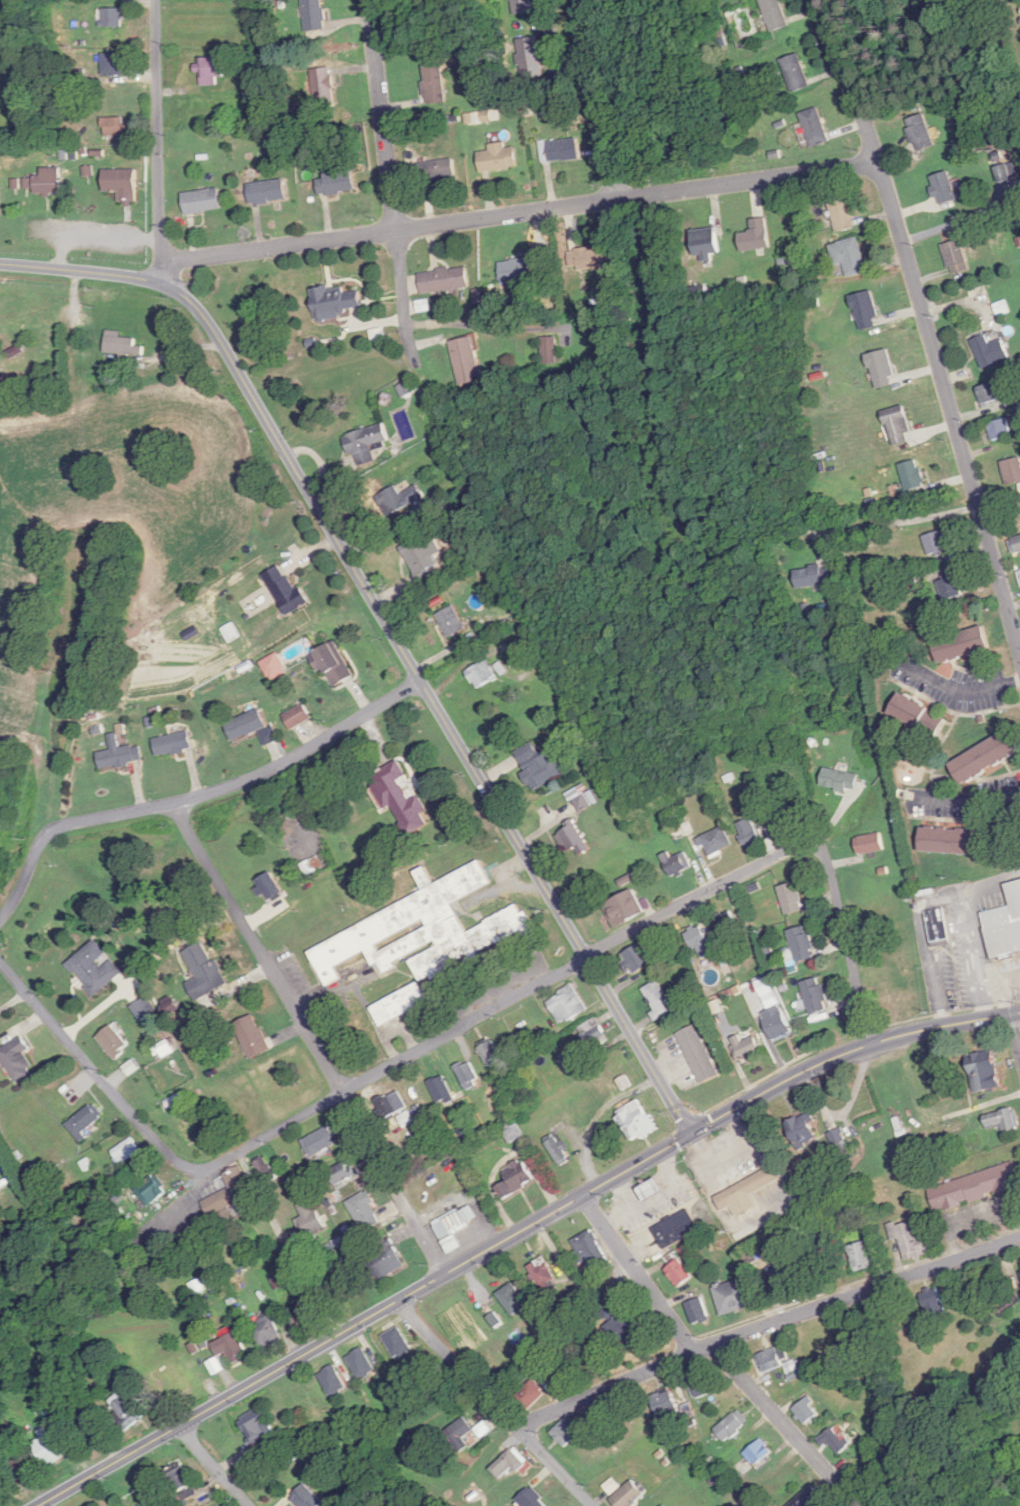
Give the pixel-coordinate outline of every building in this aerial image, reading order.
[(306,32),(327,30),(324,0),(303,0),(306,32)] [(511,14),(533,13),(533,0),(510,0),(511,14)] [(781,0),(761,0),(772,32),(790,26),(781,0)] [(122,8),(103,8),(103,26),(122,26),(122,8)] [(539,37),(515,40),(521,79),(544,77),(539,37)] [(102,74),(125,74),(125,53),(102,53),(102,74)] [(810,87),(802,54),(784,58),(791,92),(810,87)] [(218,85),(218,77),(224,77),(224,58),(199,58),(199,85),(218,85)] [(424,64),(424,103),(445,103),(445,64),(424,64)] [(313,108),(334,108),(334,68),(313,68),(313,108)] [(801,113),(813,147),(831,140),(819,107),(801,113)] [(916,152),(935,146),(927,114),(907,119),(916,152)] [(126,135),(124,115),(105,116),(106,136),(126,135)] [(549,162),(583,160),(581,138),(547,141),(549,162)] [(482,173),(520,167),(517,147),(507,148),(506,142),(490,145),(491,150),(479,152),(482,173)] [(422,182),(457,178),(455,159),(420,162),(422,182)] [(1018,161),(996,167),(1001,183),(1019,178),(1019,167),(1018,161)] [(34,194),(63,194),(63,168),(42,168),(42,175),(34,175),(34,194)] [(105,192),(121,192),(121,202),(138,202),(138,169),(104,170),(105,192)] [(358,190),(355,170),(318,176),(320,196),(358,190)] [(959,201),(949,171),(931,177),(940,207),(959,201)] [(287,180),(248,181),(249,202),(288,201),(287,180)] [(186,215),(223,210),(220,188),(183,193),(186,215)] [(835,232),(854,228),(847,194),(829,197),(835,232)] [(751,220),(753,231),(739,234),(743,252),(772,247),(766,217),(751,220)] [(690,232),(695,256),(702,255),(703,263),(713,261),(712,254),(721,252),(716,227),(690,232)] [(848,279),(870,269),(855,237),(833,246),(848,279)] [(971,270),(961,240),(943,246),(953,276),(971,270)] [(501,263),(505,285),(537,279),(533,257),(501,263)] [(420,273),(422,294),(471,287),(469,267),(420,273)] [(311,289),(316,319),(365,310),(362,290),(346,293),(344,283),(311,289)] [(854,295),(859,330),(880,327),(875,292),(854,295)] [(136,338),(121,337),(122,331),(107,331),(106,354),(144,356),(145,347),(136,346),(136,338)] [(972,340),(981,368),(1012,358),(1005,339),(991,344),(988,335),(972,340)] [(451,342),(461,385),(484,380),(475,337),(451,342)] [(542,363),(558,363),(558,337),(542,337),(542,363)] [(897,384),(891,350),(869,353),(875,388),(897,384)] [(983,405),(1003,399),(997,382),(978,388),(983,405)] [(916,440),(905,405),(883,412),(894,447),(916,440)] [(988,424),(993,441),(1014,436),(1010,418),(988,424)] [(350,454),(356,453),(360,466),(377,462),(372,444),(390,440),(385,423),(344,434),(350,454)] [(928,484),(920,458),(900,465),(908,490),(928,484)] [(1007,485),(1019,482),(1019,458),(1002,462),(1007,485)] [(378,497),(389,516),(425,496),(418,484),(402,494),(397,486),(378,497)] [(923,535),(929,555),(951,549),(945,529),(923,535)] [(402,547),(419,579),(440,568),(434,556),(443,551),(437,539),(427,544),(423,535),(402,547)] [(1019,553),(1019,536),(1008,541),(1015,555),(1019,553)] [(832,582),(829,563),(795,569),(798,588),(832,582)] [(265,574),(288,615),(312,602),(302,585),(295,588),(282,564),(265,574)] [(965,593),(959,574),(937,581),(943,600),(965,593)] [(449,637),(467,629),(456,604),(437,613),(449,637)] [(993,649),(988,625),(935,637),(941,661),(993,649)] [(355,675),(335,642),(314,654),(322,668),(326,666),(337,685),(355,675)] [(289,672),(279,652),(262,661),(272,681),(289,672)] [(480,690),(498,675),(484,659),(467,673),(480,690)] [(891,714),(937,737),(947,715),(901,692),(891,714)] [(313,718),(305,703),(284,715),(292,730),(313,718)] [(234,740),(268,728),(261,709),(227,721),(234,740)] [(160,758),(193,747),(188,730),(154,740),(160,758)] [(1019,751),(1007,730),(953,764),(966,784),(1019,751)] [(144,760),(141,745),(120,748),(117,733),(109,735),(112,750),(98,752),(102,769),(144,760)] [(534,792),(568,772),(556,750),(521,771),(534,792)] [(374,774),(379,783),(374,787),(387,810),(393,807),(408,835),(429,824),(424,814),(429,811),(418,792),(416,793),(399,761),(374,774)] [(822,785),(857,792),(860,775),(826,767),(822,785)] [(568,794),(572,802),(561,808),(568,819),(594,804),(583,786),(568,794)] [(737,824),(748,847),(763,841),(751,817),(737,824)] [(578,848),(580,853),(587,851),(580,824),(559,830),(565,851),(578,848)] [(734,846),(725,826),(698,839),(702,849),(706,847),(711,857),(734,846)] [(922,851),(986,854),(987,830),(923,827),(922,851)] [(859,855),(885,851),(882,833),(856,837),(859,855)] [(672,857),(671,851),(662,854),(669,875),(691,868),(686,852),(672,857)] [(324,868),(318,855),(300,864),(306,877),(324,868)] [(309,947),(327,986),(343,979),(337,965),(369,950),(380,975),(399,966),(397,962),(409,957),(420,981),(523,934),(525,938),(535,933),(522,904),(466,930),(453,902),(493,884),(482,860),(433,883),(426,867),(415,871),(426,894),(309,947)] [(257,881),(270,900),(284,892),(272,872),(257,881)] [(1019,951),(1019,880),(1006,883),(1011,906),(983,911),(993,957),(1019,951)] [(804,911),(797,882),(779,886),(786,915),(804,911)] [(646,912),(634,889),(603,904),(615,928),(646,912)] [(951,943),(945,907),(927,910),(933,946),(951,943)] [(718,934),(737,929),(733,913),(714,918),(718,934)] [(686,933),(699,959),(716,951),(702,924),(686,933)] [(817,958),(809,925),(789,930),(797,962),(817,958)] [(123,974),(98,940),(68,962),(93,996),(123,974)] [(226,984),(205,941),(184,952),(197,977),(187,983),(196,1000),(226,984)] [(623,953),(635,974),(653,963),(641,942),(623,953)] [(803,981),(810,1013),(830,1009),(823,977),(803,981)] [(429,1003),(420,983),(371,1004),(380,1024),(429,1003)] [(588,1012),(577,986),(549,998),(559,1024),(588,1012)] [(132,1006),(141,1022),(153,1015),(144,999),(132,1006)] [(791,1016),(779,1016),(779,1010),(768,1010),(768,1037),(791,1037),(791,1016)] [(235,1022),(249,1058),(271,1050),(257,1014),(235,1022)] [(583,1054),(610,1041),(598,1018),(578,1028),(582,1036),(575,1039),(583,1054)] [(114,1059),(130,1047),(113,1023),(97,1034),(114,1059)] [(701,1083),(719,1075),(696,1024),(678,1033),(701,1083)] [(35,1063),(25,1054),(32,1045),(18,1034),(0,1055),(0,1058),(23,1078),(35,1063)] [(743,1041),(741,1034),(732,1038),(741,1061),(764,1051),(757,1035),(743,1041)] [(157,1045),(162,1057),(175,1052),(170,1040),(157,1045)] [(479,1047),(487,1066),(502,1060),(494,1041),(479,1047)] [(1005,1086),(997,1049),(970,1055),(978,1092),(1005,1086)] [(567,1071),(577,1066),(570,1053),(560,1059),(567,1071)] [(458,1063),(464,1090),(479,1087),(473,1060),(458,1063)] [(429,1083),(441,1104),(455,1095),(443,1075),(429,1083)] [(384,1116),(407,1109),(401,1093),(379,1100),(384,1116)] [(658,1129),(642,1099),(617,1112),(633,1142),(658,1129)] [(67,1125),(80,1138),(105,1115),(92,1101),(67,1125)] [(1019,1130),(1019,1125),(1016,1107),(984,1114),(988,1128),(1003,1125),(1005,1133),(1019,1130)] [(415,1120),(409,1111),(399,1118),(405,1127),(415,1120)] [(822,1137),(809,1112),(788,1123),(800,1148),(822,1137)] [(302,1139),(311,1157),(339,1143),(330,1126),(302,1139)] [(829,1133),(840,1156),(851,1151),(841,1128),(829,1133)] [(570,1158),(557,1136),(546,1142),(560,1164),(570,1158)] [(113,1149),(121,1163),(142,1152),(133,1137),(113,1149)] [(278,1178),(265,1157),(255,1163),(268,1184),(278,1178)] [(536,1179),(522,1159),(503,1171),(509,1179),(496,1187),(505,1200),(536,1179)] [(328,1172),(337,1186),(357,1174),(349,1160),(328,1172)] [(1018,1161),(929,1187),(937,1213),(1019,1188),(1019,1169),(1018,1161)] [(231,1188),(203,1201),(211,1218),(220,1214),(226,1226),(238,1220),(231,1206),(256,1195),(242,1164),(223,1173),(231,1188)] [(715,1195),(723,1211),(734,1206),(738,1214),(749,1209),(744,1198),(780,1181),(775,1168),(715,1195)] [(664,1190),(653,1171),(635,1181),(646,1201),(664,1190)] [(169,1193),(155,1174),(136,1187),(149,1206),(169,1193)] [(383,1221),(368,1191),(348,1201),(363,1231),(383,1221)] [(298,1205),(304,1217),(296,1221),(305,1239),(326,1229),(311,1199),(298,1205)] [(702,1230),(690,1209),(654,1229),(666,1250),(702,1230)] [(436,1226),(451,1253),(463,1246),(448,1219),(436,1226)] [(918,1219),(890,1226),(893,1240),(901,1238),(907,1260),(926,1255),(918,1219)] [(611,1265),(591,1230),(569,1242),(582,1265),(593,1259),(600,1272),(611,1265)] [(856,1273),(874,1267),(866,1241),(848,1247),(856,1273)] [(385,1255),(371,1261),(378,1279),(404,1269),(394,1243),(382,1248),(385,1255)] [(559,1284),(545,1257),(529,1265),(543,1292),(559,1284)] [(666,1269),(680,1288),(694,1278),(679,1258),(666,1269)] [(794,1293),(786,1265),(771,1270),(778,1297),(794,1293)] [(756,1306),(748,1277),(714,1286),(722,1315),(756,1306)] [(497,1294),(515,1317),(531,1305),(513,1282),(497,1294)] [(929,1317),(947,1311),(940,1287),(922,1293),(929,1317)] [(686,1304),(695,1326),(711,1319),(702,1297),(686,1304)] [(289,1310),(299,1329),(317,1319),(307,1301),(289,1310)] [(612,1320),(604,1326),(613,1338),(620,1332),(635,1352),(646,1343),(616,1302),(605,1311),(612,1320)] [(283,1338),(270,1315),(251,1326),(263,1348),(283,1338)] [(412,1350),(399,1326),(383,1335),(396,1359),(412,1350)] [(249,1357),(237,1332),(213,1343),(219,1355),(228,1351),(234,1364),(249,1357)] [(792,1363),(786,1346),(758,1355),(764,1372),(792,1363)] [(347,1357),(361,1380),(377,1370),(363,1347),(347,1357)] [(349,1388),(335,1364),(319,1374),(332,1397),(349,1388)] [(718,1391),(709,1373),(691,1382),(699,1400),(718,1391)] [(546,1397),(535,1382),(517,1394),(527,1409),(546,1397)] [(663,1420),(681,1411),(670,1388),(652,1397),(663,1420)] [(126,1435),(149,1412),(127,1391),(112,1406),(124,1418),(116,1425),(126,1435)] [(803,1424),(822,1415),(814,1397),(794,1407),(803,1424)] [(715,1429),(727,1443),(750,1422),(739,1409),(715,1429)] [(240,1420),(257,1453),(275,1443),(259,1411),(240,1420)] [(552,1432),(567,1448),(586,1429),(572,1414),(552,1432)] [(445,1431),(461,1453),(470,1446),(464,1438),(476,1430),(465,1416),(445,1431)] [(42,1438),(35,1441),(46,1466),(67,1457),(53,1425),(39,1432),(42,1438)] [(823,1448),(834,1443),(839,1452),(848,1447),(838,1428),(818,1438),(823,1448)] [(774,1451),(762,1438),(745,1454),(757,1467),(774,1451)] [(518,1472),(528,1463),(514,1447),(491,1468),(502,1480),(515,1468),(518,1472)] [(26,1481),(34,1475),(22,1457),(13,1463),(26,1481)] [(195,1484),(185,1467),(169,1477),(179,1494),(195,1484)] [(619,1505),(633,1505),(647,1494),(633,1479),(612,1498),(619,1505)] [(305,1484),(291,1498),(299,1505),(321,1505),(325,1503),(305,1484)] [(524,1505),(551,1505),(552,1505),(532,1486),(518,1500),(524,1505)] [(789,1505),(828,1505),(810,1486),(789,1505)]
